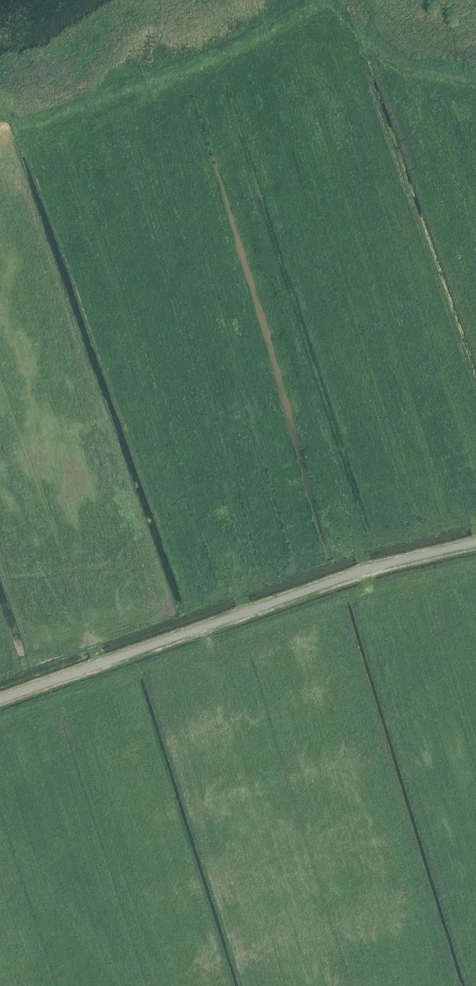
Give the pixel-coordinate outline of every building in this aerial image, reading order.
[(145,576),(139,577),(143,589),(148,587),(145,576)]
